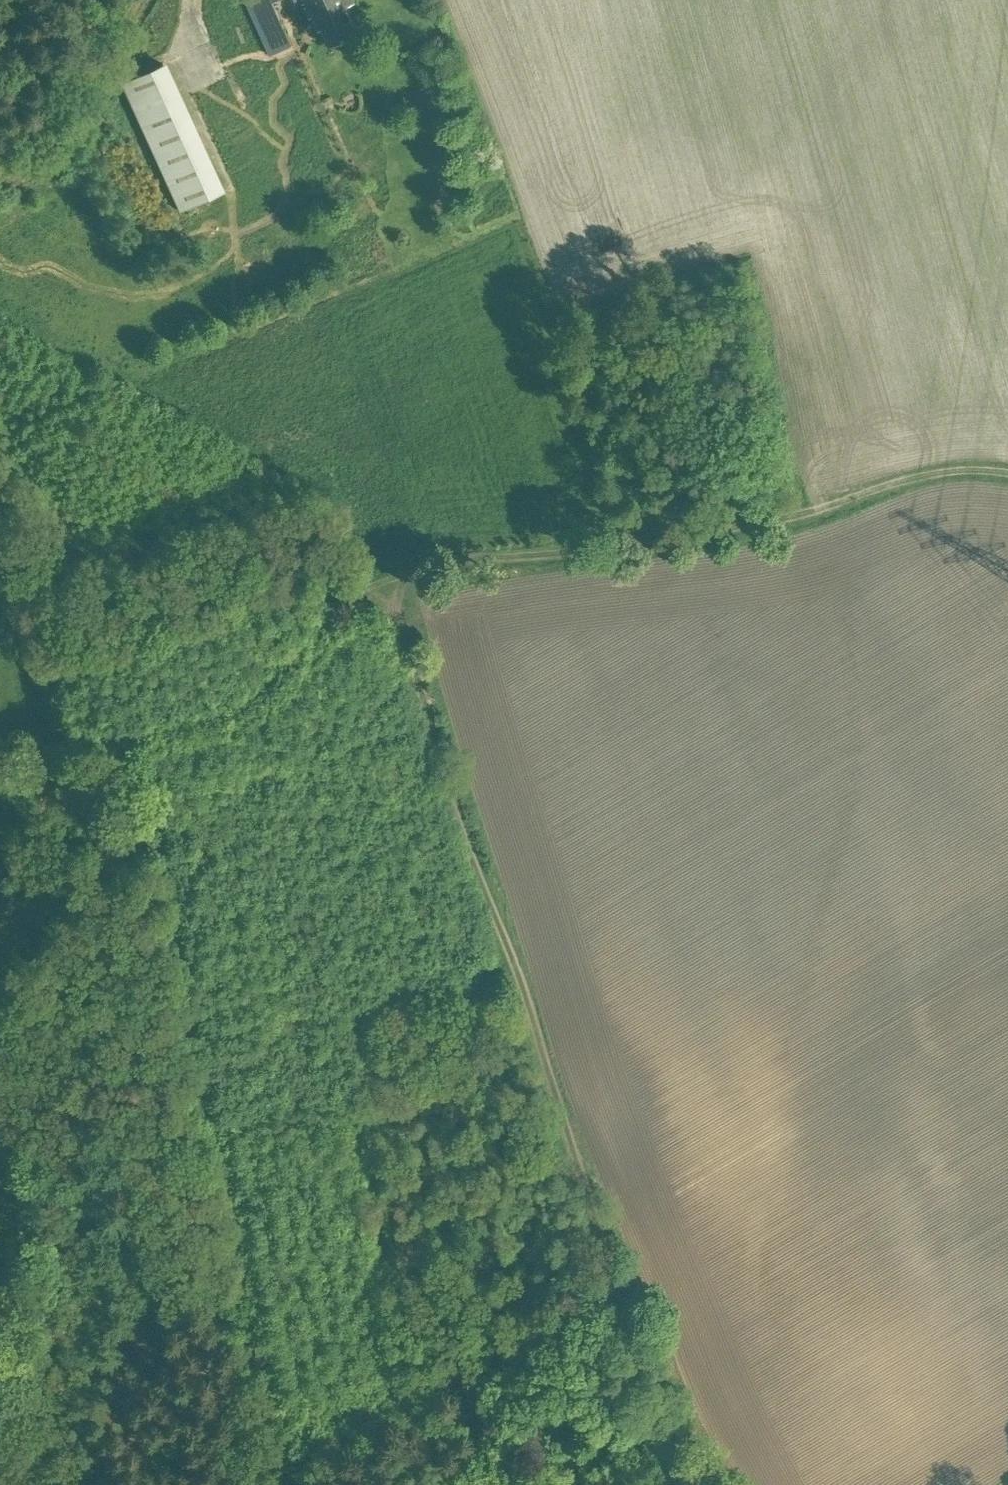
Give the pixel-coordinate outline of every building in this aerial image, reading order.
[(292,44),(272,0),(251,0),(249,1),(272,53),(292,44)] [(352,4),(351,0),(301,0),(308,17),(311,15),(319,31),(323,29),(330,46),(358,33),(346,6),(352,4)] [(159,56),(116,76),(178,211),(236,184),(213,135),(198,142),(159,56)]
